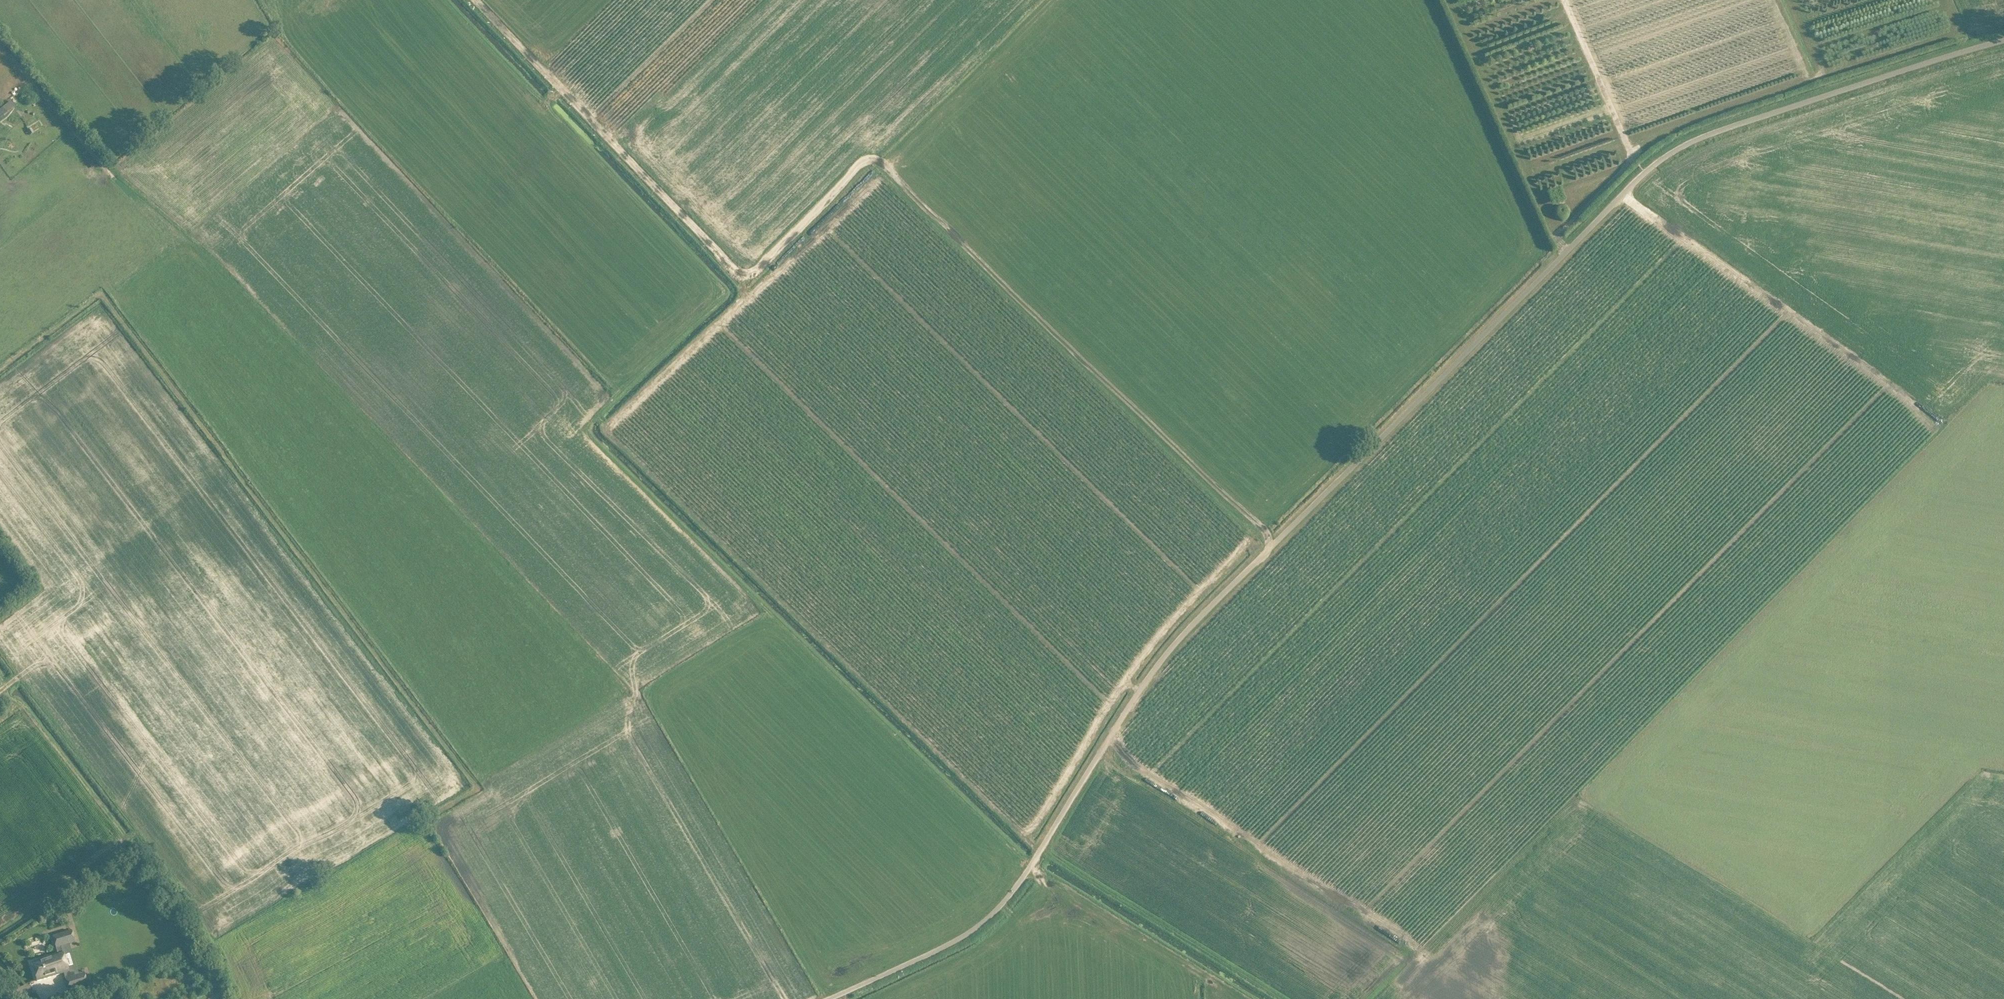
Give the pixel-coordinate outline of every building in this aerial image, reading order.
[(75,942),(71,931),(51,937),(55,948),(75,942)] [(32,963),(37,981),(69,972),(63,951),(32,963)] [(77,976),(65,979),(68,991),(80,987),(77,976)] [(190,983),(188,986),(190,989),(193,990),(196,989),(197,986),(195,983),(192,982),(190,983)]
